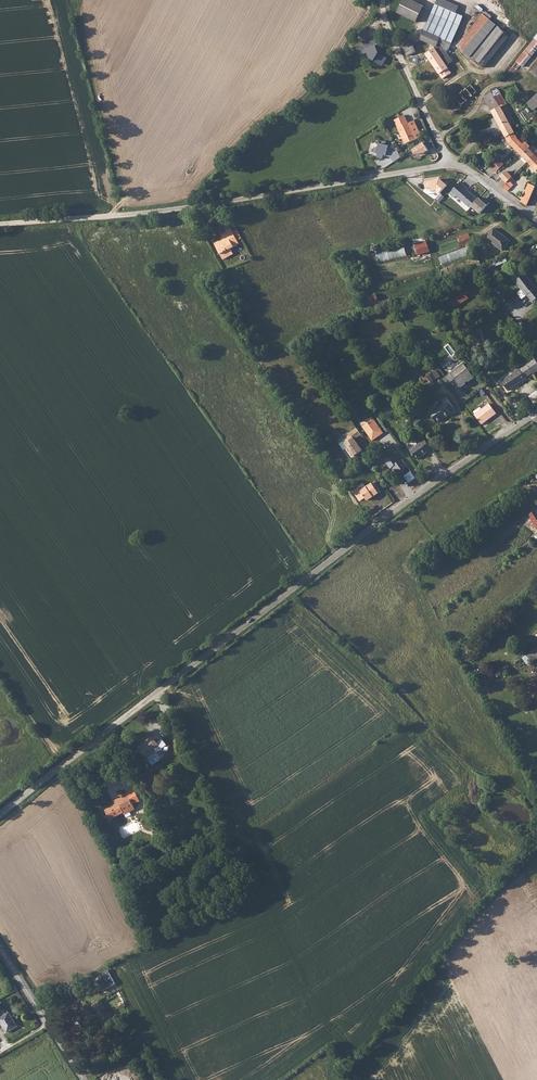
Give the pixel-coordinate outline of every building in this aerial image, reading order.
[(398,14),(417,23),(424,6),(410,0),(404,0),(398,14)] [(482,14),(457,46),(486,69),(511,36),(482,14)] [(444,40),(424,30),(420,39),(435,46),(435,48),(426,54),(440,74),(448,69),(446,66),(452,61),(446,51),(449,48),(452,43),(444,40)] [(525,68),(536,52),(536,36),(517,62),(525,68)] [(411,41),(402,44),(407,56),(415,52),(411,41)] [(360,56),(367,53),(366,49),(365,46),(357,49),(360,56)] [(375,46),(366,49),(367,53),(369,59),(383,66),(387,59),(379,53),(375,46)] [(448,69),(440,74),(443,78),(451,73),(448,69)] [(455,90),(452,94),(453,96),(461,105),(475,93),(477,91),(474,88),(470,84),(469,86),(463,91),(459,87),(458,89),(455,90)] [(491,92),(484,97),(506,137),(514,133),(511,126),(516,123),(505,104),(500,107),(491,92)] [(536,108),(536,94),(528,103),(535,111),(536,108)] [(447,110),(451,114),(457,109),(457,108),(457,107),(456,106),(456,105),(454,105),(452,106),(447,110)] [(404,116),(394,120),(404,145),(420,138),(421,135),(416,123),(413,122),(408,124),(404,116)] [(514,133),(506,137),(508,142),(509,143),(521,155),(528,148),(530,146),(524,140),(521,142),(517,138),(517,137),(514,133)] [(424,142),(413,150),(416,155),(423,154),(430,150),(424,142)] [(390,157),(394,162),(401,158),(397,150),(394,152),(391,147),(379,144),(377,154),(378,154),(377,158),(382,159),(383,156),(390,157)] [(528,148),(521,155),(527,162),(534,155),(534,154),(528,148)] [(527,162),(536,171),(536,170),(536,152),(534,155),(527,162)] [(497,158),(490,165),(496,171),(503,164),(497,158)] [(500,176),(506,183),(509,180),(510,178),(512,177),(505,170),(500,176)] [(441,194),(448,185),(441,178),(425,181),(427,188),(432,187),(432,192),(438,191),(441,194)] [(461,182),(451,193),(456,197),(458,195),(472,207),(473,206),(479,199),(469,190),(470,189),(461,182)] [(528,183),(521,201),(527,205),(535,186),(528,183)] [(481,197),(479,199),(473,206),(481,214),(491,202),(487,199),(485,202),(481,197)] [(494,228),(486,238),(502,250),(510,241),(494,228)] [(218,245),(214,247),(222,260),(232,254),(229,250),(236,245),(232,240),(235,238),(229,229),(224,232),(225,233),(221,236),(223,239),(216,243),(218,245)] [(458,237),(462,247),(474,243),(470,233),(458,237)] [(419,255),(431,251),(426,235),(414,239),(419,255)] [(376,252),(379,263),(408,256),(405,246),(376,252)] [(467,247),(440,257),(443,265),(470,255),(467,247)] [(468,258),(453,265),(455,270),(470,264),(468,258)] [(480,262),(463,269),(465,274),(482,266),(480,262)] [(483,279),(488,276),(483,269),(478,272),(483,279)] [(517,293),(522,300),(527,295),(533,302),(536,298),(536,290),(525,274),(515,281),(522,289),(517,293)] [(455,307),(468,301),(463,291),(451,296),(455,307)] [(369,308),(381,303),(377,293),(365,298),(369,308)] [(513,369),(515,372),(502,381),(508,390),(526,378),(525,377),(536,370),(536,371),(536,362),(535,359),(520,369),(518,366),(513,369)] [(432,383),(442,376),(437,369),(427,375),(432,383)] [(452,387),(463,402),(469,398),(458,383),(452,387)] [(444,403),(430,413),(436,423),(451,413),(450,412),(453,410),(454,409),(447,397),(442,401),(444,403)] [(482,409),(475,414),(474,414),(482,424),(496,413),(489,404),(482,409)] [(362,427),(372,441),(383,433),(372,417),(368,419),(370,422),(362,427)] [(342,439),(343,441),(359,431),(356,428),(348,433),(349,434),(342,439)] [(359,431),(343,441),(348,448),(347,449),(350,454),(352,453),(354,456),(362,450),(354,439),(360,436),(361,435),(359,431)] [(431,448),(424,439),(422,441),(420,442),(421,443),(410,450),(416,459),(427,452),(427,451),(431,448)] [(403,468),(407,466),(402,459),(399,462),(393,454),(384,460),(390,468),(392,467),(397,474),(404,470),(403,468)] [(415,478),(410,471),(404,476),(409,483),(415,478)] [(359,487),(353,491),(360,501),(365,498),(367,501),(380,491),(374,482),(361,491),(359,487)] [(524,518),(530,526),(534,524),(536,528),(536,509),(524,518)] [(527,655),(534,665),(536,663),(536,646),(527,655)] [(159,731),(140,746),(147,755),(156,748),(160,753),(164,751),(164,746),(168,744),(159,731)] [(165,767),(160,770),(165,779),(170,776),(165,767)] [(115,807),(114,804),(104,809),(109,820),(123,813),(134,807),(133,804),(139,801),(133,789),(126,792),(127,794),(117,799),(119,805),(115,807)] [(102,977),(97,979),(102,989),(114,984),(109,973),(108,974),(106,971),(101,973),(102,977)] [(100,1000),(91,1005),(99,1018),(103,1025),(112,1020),(100,1000)] [(0,1013),(0,1021),(7,1032),(17,1026),(14,1021),(15,1021),(9,1012),(6,1014),(4,1011),(0,1013)]
